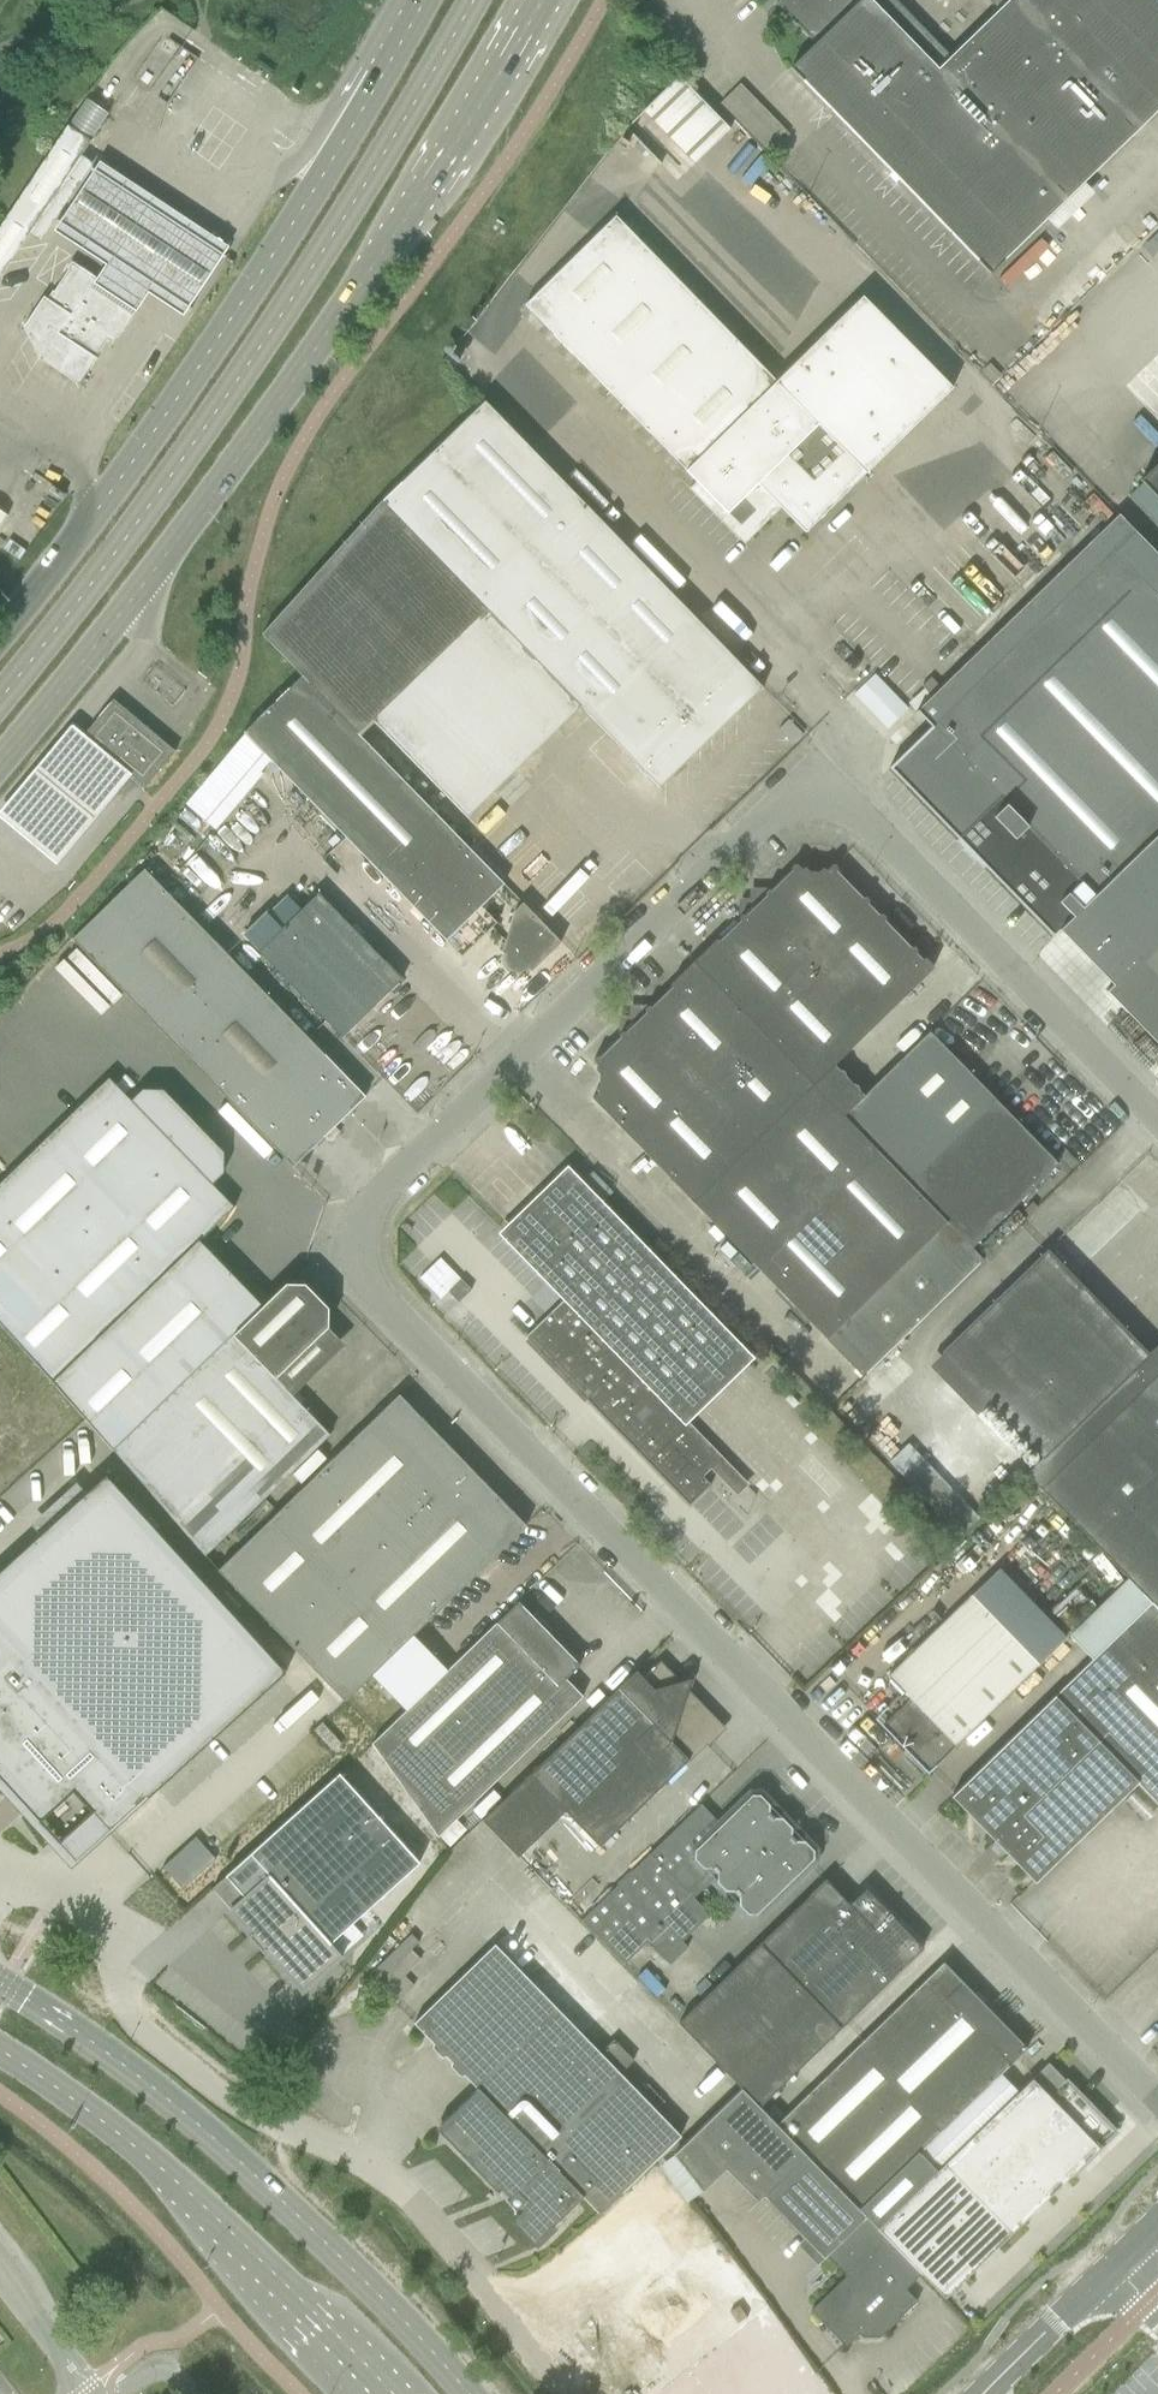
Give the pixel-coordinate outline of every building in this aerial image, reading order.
[(1157,111),(1157,0),(987,0),(992,5),(943,51),(894,0),(779,0),(776,4),(815,44),(790,68),(990,274),(1157,111)] [(694,163),(729,129),(678,77),(643,111),(694,163)] [(68,126),(67,126),(0,226),(0,277),(28,235),(39,243),(89,168),(78,161),(90,141),(68,126)] [(100,173),(55,243),(66,250),(106,276),(98,289),(132,311),(128,318),(136,323),(148,304),(164,314),(184,328),(229,257),(210,245),(112,180),(100,173)] [(862,296),(775,381),(614,217),(524,305),(727,513),(743,498),(755,511),(769,497),(805,533),(952,388),(862,296)] [(43,296),(23,328),(38,358),(78,384),(94,359),(107,340),(112,344),(128,318),(132,311),(98,289),(95,287),(96,285),(98,282),(97,281),(96,280),(72,264),(54,292),(48,300),(43,296)] [(381,501),(262,634),(302,675),(301,676),(358,733),(372,720),(464,815),(580,706),(659,787),(762,687),(484,401),(381,501)] [(1140,481),(1157,500),(1157,463),(1140,481)] [(889,768),(958,839),(956,840),(961,844),(962,843),(980,862),(979,863),(983,868),(985,866),(1064,949),(1071,942),(1113,984),(1106,991),(1157,1045),(1157,596),(1157,595),(1157,558),(1117,516),(916,711),(931,727),(889,768)] [(301,676),(243,732),(445,941),(503,884),(358,733),(301,676)] [(854,701),(883,728),(903,706),(874,679),(854,701)] [(175,751),(157,736),(113,699),(81,738),(143,790),(175,751)] [(0,802),(0,809),(57,856),(132,765),(72,716),(0,802)] [(233,750),(187,805),(216,830),(262,775),(233,750)] [(863,1096),(833,1065),(924,978),(914,967),(921,960),(914,953),(915,952),(916,952),(916,951),(916,949),(915,948),(914,947),(913,947),(912,947),(911,947),(910,947),(909,948),(883,921),(884,920),(884,919),(885,918),(885,917),(884,916),(883,915),(882,914),(881,914),(880,914),(879,915),(878,916),(867,904),(868,903),(868,902),(868,901),(868,900),(868,899),(867,898),(866,898),(866,897),(864,897),(862,898),(861,899),(835,872),(835,871),(836,871),(836,870),(837,869),(837,868),(836,867),(836,866),(835,865),(834,865),(833,865),(832,865),(831,865),(830,866),(830,867),(825,871),(823,868),(818,873),(808,871),(805,868),(802,870),(798,867),(797,866),(797,865),(796,865),(794,865),(793,865),(792,866),(791,867),(791,868),(791,869),(792,870),(792,871),(772,891),(771,890),(770,890),(768,890),(767,890),(766,891),(765,892),(754,892),(754,903),(742,903),(742,915),(741,915),(740,916),(740,917),(739,918),(739,919),(740,920),(740,921),(741,921),(720,941),(719,940),(717,940),(716,940),(714,941),(714,942),(713,943),(713,944),(714,945),(714,946),(715,947),(701,960),(700,959),(699,958),(697,958),(696,959),(690,964),(690,965),(690,966),(690,968),(690,969),(691,970),(678,983),(676,982),(676,981),(675,981),(673,981),(672,982),(671,983),(671,984),(671,985),(671,986),(671,987),(672,988),(652,1008),(651,1007),(650,1007),(649,1006),(648,1006),(647,1007),(646,1007),(645,1008),(645,1009),(633,1009),(633,1020),(622,1020),(622,1032),(621,1032),(620,1033),(619,1034),(619,1035),(619,1036),(619,1037),(620,1038),(600,1058),(599,1057),(598,1057),(596,1057),(594,1057),(594,1058),(593,1059),(593,1060),(593,1061),(593,1062),(594,1063),(595,1064),(598,1067),(596,1070),(599,1073),(599,1085),(595,1089),(598,1092),(592,1098),(792,1305),(792,1310),(798,1310),(862,1377),(982,1260),(983,1259),(971,1247),(1057,1164),(929,1032),(863,1096)] [(292,1166),(365,1096),(144,869),(72,939),(292,1166)] [(318,893),(314,897),(306,888),(293,901),(287,895),(268,914),(282,928),(258,951),(341,1038),(402,979),(318,893)] [(531,971),(561,942),(522,902),(513,911),(501,953),(505,954),(505,956),(504,958),(505,961),(505,963),(506,965),(508,967),(509,969),(511,971),(514,972),(516,972),(519,973),(521,972),(523,972),(526,971),(528,969),(531,971)] [(926,959),(925,959),(923,959),(922,959),(921,960),(914,967),(924,978),(932,970),(932,969),(933,967),(931,965),(927,959),(926,959)] [(131,1100),(109,1077),(0,1183),(0,1323),(113,1450),(260,1309),(196,1244),(231,1210),(208,1187),(220,1176),(220,1155),(159,1093),(142,1089),(131,1100)] [(749,1361),(585,1192),(569,1175),(507,1235),(568,1298),(565,1302),(563,1301),(526,1337),(689,1506),(709,1486),(701,1478),(710,1469),(736,1496),(747,1485),(686,1422),(749,1361)] [(1148,1355),(1047,1250),(1030,1267),(940,1354),(1041,1459),(1025,1474),(1150,1603),(1157,1611),(1157,1346),(1148,1355)] [(471,1290),(461,1280),(461,1279),(448,1292),(458,1302),(471,1290)] [(328,1308),(305,1284),(286,1283),(260,1309),(113,1450),(113,1451),(210,1551),(330,1435),(275,1378),(328,1327),(328,1308)] [(526,1526),(462,1460),(399,1395),(217,1570),(344,1702),(371,1675),(404,1712),(447,1670),(413,1635),(526,1526)] [(106,1477),(0,1574),(0,1792),(6,1799),(11,1794),(26,1811),(21,1816),(53,1851),(91,1817),(108,1836),(285,1675),(106,1477)] [(958,1536),(978,1518),(949,1488),(929,1506),(958,1536)] [(928,1772),(1037,1666),(969,1596),(887,1676),(910,1699),(882,1726),(928,1772)] [(565,1679),(580,1665),(518,1601),(447,1670),(404,1712),(371,1744),(438,1839),(582,1696),(565,1679)] [(1157,1683),(1157,1611),(1150,1603),(951,1796),(1035,1882),(1137,1783),(1157,1804),(1157,1690),(1155,1687),(1157,1683)] [(695,1675),(676,1680),(660,1663),(644,1679),(636,1671),(482,1821),(517,1857),(566,1811),(600,1848),(671,1777),(688,1760),(689,1761),(723,1728),(689,1693),(695,1675)] [(418,1863),(338,1774),(250,1853),(211,1889),(212,1890),(227,1877),(245,1897),(230,1910),(250,1933),(248,1935),(263,1951),(265,1949),(303,1991),(342,1955),(331,1942),(348,1926),(418,1863)] [(769,1804),(760,1794),(751,1794),(714,1830),(696,1811),(702,1805),(701,1804),(581,1921),(624,1965),(647,1943),(669,1965),(687,1948),(681,1942),(709,1914),(693,1898),(708,1884),(744,1921),(750,1920),(814,1858),(814,1850),(804,1840),(796,1840),(791,1835),(791,1827),(782,1817),(774,1817),(769,1812),(769,1804)] [(826,1879),(678,2023),(741,2089),(760,2106),(923,1948),(866,1889),(850,1905),(826,1879)] [(410,1950),(418,1942),(410,1934),(368,1976),(397,2004),(414,1986),(404,1976),(420,1960),(410,1950)] [(431,2006),(414,2023),(477,2088),(439,2125),(439,2131),(464,2157),(469,2156),(471,2158),(470,2163),(496,2189),(501,2189),(510,2198),(507,2200),(516,2210),(519,2207),(523,2210),(514,2218),(514,2224),(534,2244),(540,2244),(554,2230),(554,2225),(582,2197),(599,2214),(617,2197),(679,2135),(732,2083),(632,1980),(578,2032),(494,1945),(431,2006)] [(943,1962),(777,2123),(877,2229),(937,2171),(935,2169),(925,2180),(908,2163),(1027,2048),(943,1962)] [(937,2171),(877,2229),(904,2256),(921,2273),(945,2298),(1011,2233),(1115,2132),(1082,2097),(1080,2096),(1066,2081),(1048,2063),(937,2171)] [(741,2089),(673,2155),(674,2156),(702,2191),(703,2192),(725,2169),(757,2202),(763,2196),(803,2238),(823,2258),(826,2255),(845,2276),(810,2310),(829,2329),(846,2347),(862,2331),(876,2331),(878,2329),(883,2334),(917,2301),(906,2289),(921,2273),(904,2256),(877,2229),(777,2123),(760,2106),(741,2089)] [(673,2335),(729,2289),(655,2193),(597,2241),(673,2335)]
